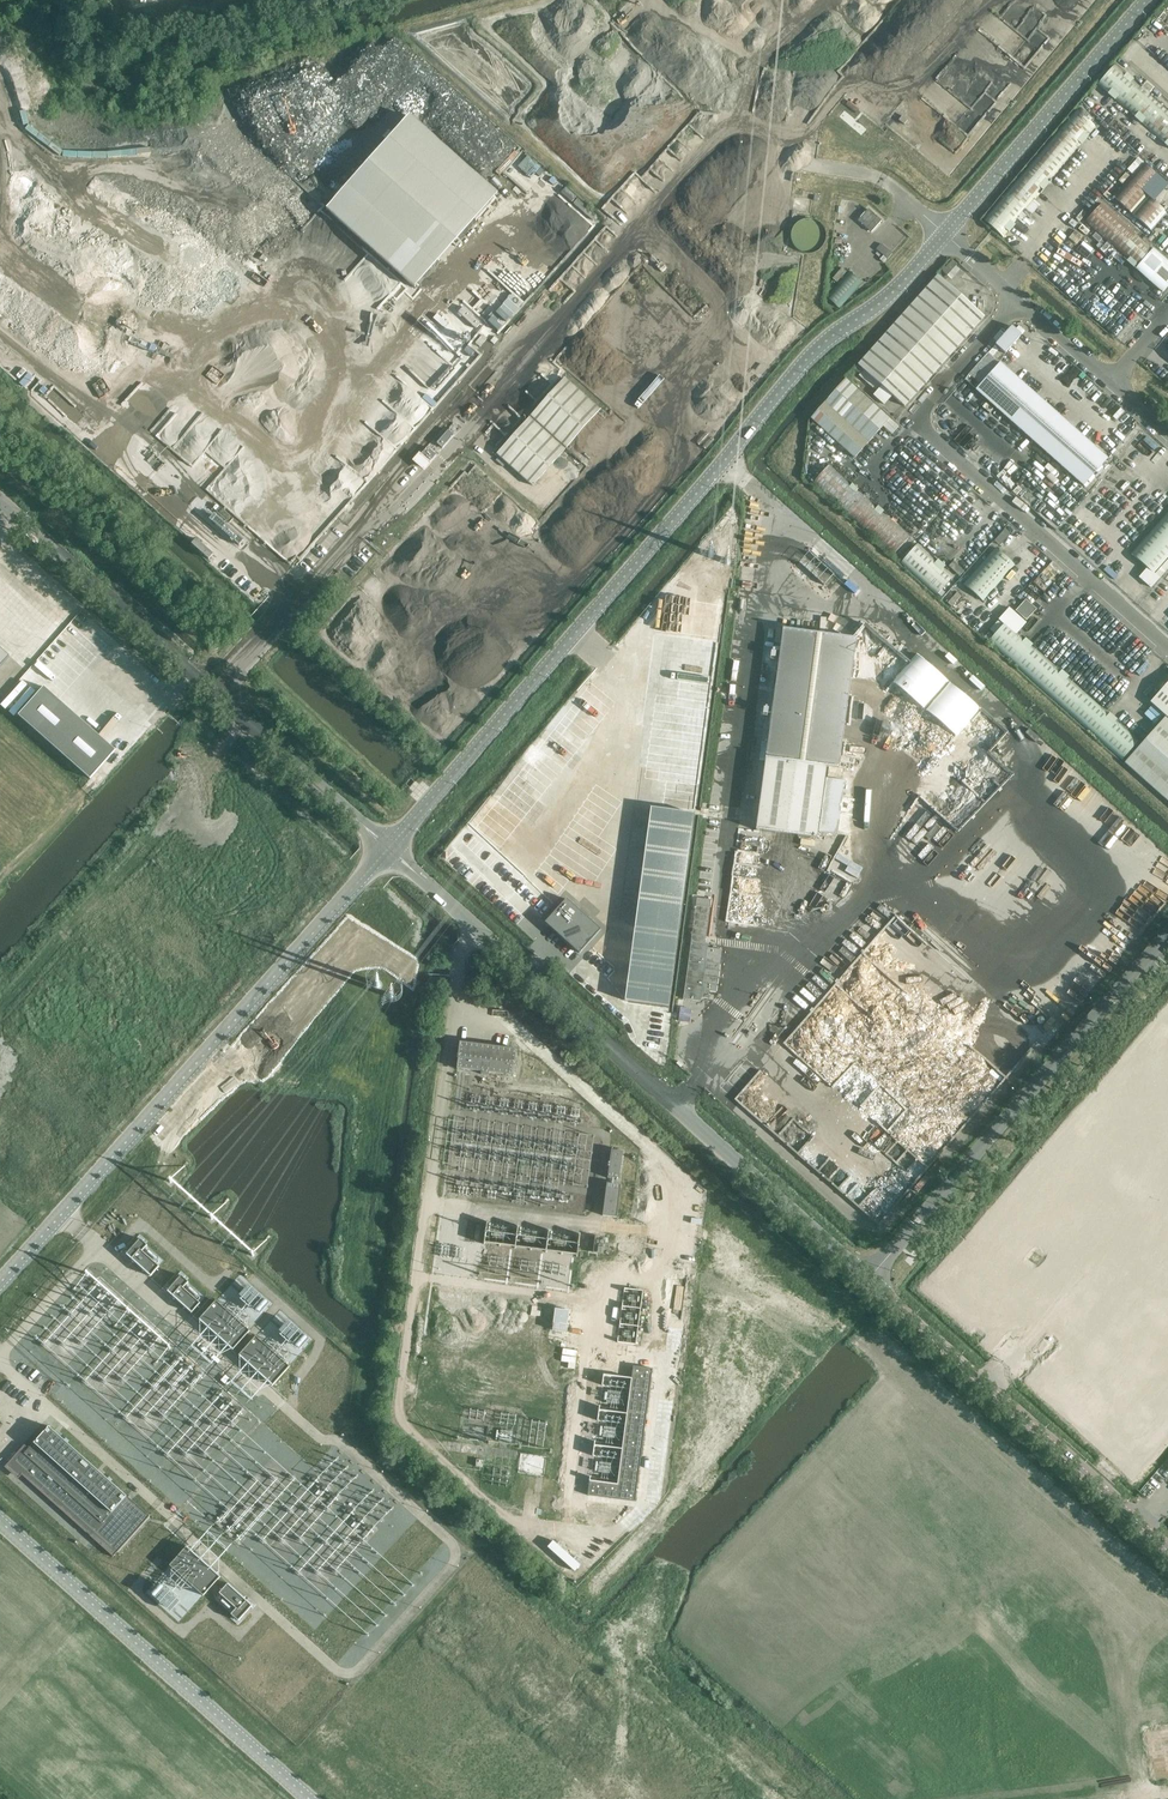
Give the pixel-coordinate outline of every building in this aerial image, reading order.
[(1167,147),(1167,110),(1114,62),(1096,83),(1167,147)] [(1076,110),(984,220),(1003,237),(1026,210),(1032,215),(1039,207),(1033,202),(1097,127),(1076,110)] [(415,288),(490,203),(498,195),(409,116),(326,209),(415,288)] [(1151,231),(1167,213),(1148,196),(1163,180),(1142,162),(1112,196),(1151,231)] [(575,198),(570,203),(592,222),(597,217),(575,198)] [(1162,293),(1167,286),(1167,262),(1102,203),(1084,222),(1162,293)] [(882,221),(868,209),(858,220),(872,232),(882,221)] [(819,220),(797,220),(798,247),(820,246),(819,220)] [(893,253),(881,243),(876,249),(888,259),(893,253)] [(953,278),(962,267),(952,259),(943,271),(953,278)] [(201,289),(206,274),(195,269),(189,284),(201,289)] [(239,290),(244,278),(229,271),(224,283),(239,290)] [(826,296),(839,309),(863,283),(849,271),(826,296)] [(937,275),(858,365),(905,406),(985,317),(937,275)] [(1012,326),(995,345),(1005,354),(1022,335),(1012,326)] [(488,339),(483,335),(476,343),(481,347),(488,339)] [(1000,362),(976,390),(1084,486),(1108,458),(1000,362)] [(600,410),(564,378),(530,416),(566,448),(600,410)] [(846,379),(810,418),(855,458),(883,426),(892,434),(899,427),(846,379)] [(565,449),(529,417),(497,454),(533,486),(565,449)] [(812,484),(892,555),(910,535),(830,464),(812,484)] [(1131,553),(1154,574),(1167,559),(1167,512),(1131,553)] [(955,575),(919,543),(901,563),(937,595),(955,575)] [(1015,565),(996,548),(964,583),(983,601),(1015,565)] [(1087,693),(1006,621),(989,641),(1122,760),(1140,740),(1087,693)] [(856,638),(783,629),(756,830),(817,838),(827,767),(839,768),(856,638)] [(10,656),(0,647),(0,667),(10,656)] [(958,736),(982,707),(918,653),(894,681),(958,736)] [(1125,762),(1167,801),(1167,682),(1150,702),(1166,716),(1125,762)] [(116,750),(44,686),(19,715),(90,779),(116,750)] [(635,926),(625,1001),(668,1006),(678,932),(694,813),(651,808),(635,926)] [(453,846),(484,874),(500,857),(469,829),(453,846)] [(691,942),(683,998),(701,1001),(701,998),(710,999),(710,995),(709,995),(709,992),(716,992),(720,964),(722,949),(708,948),(708,944),(705,944),(711,900),(697,898),(691,942)] [(566,899),(545,922),(579,953),(600,929),(566,899)] [(898,914),(859,953),(930,954),(931,946),(898,914)] [(591,960),(605,960),(605,951),(591,951),(591,960)] [(490,1046),(460,1042),(459,1045),(458,1059),(457,1069),(481,1072),(481,1074),(489,1075),(489,1073),(514,1076),(515,1066),(516,1066),(518,1049),(512,1048),(490,1046)] [(520,1079),(524,1079),(524,1071),(532,1072),(532,1067),(521,1067),(520,1079)] [(620,1179),(623,1151),(611,1150),(608,1178),(620,1179)] [(617,1217),(621,1184),(607,1182),(603,1214),(617,1217)] [(147,1245),(140,1239),(126,1254),(150,1276),(159,1266),(142,1251),(147,1245)] [(235,1286),(242,1288),(234,1297),(247,1308),(205,1299),(194,1312),(200,1316),(198,1318),(270,1377),(276,1378),(300,1349),(310,1337),(294,1324),(291,1329),(288,1339),(283,1346),(274,1344),(275,1339),(271,1343),(254,1340),(259,1333),(262,1335),(269,1299),(238,1272),(235,1286)] [(188,1282),(181,1275),(167,1291),(191,1313),(200,1303),(183,1288),(188,1282)] [(1105,1362),(1125,1338),(1119,1333),(1099,1357),(1105,1362)] [(651,1368),(633,1366),(632,1378),(627,1414),(623,1449),(618,1484),(589,1480),(588,1495),(634,1501),(651,1368)] [(25,1445),(5,1467),(18,1479),(22,1475),(113,1556),(149,1516),(127,1496),(126,1496),(49,1426),(34,1443),(29,1448),(25,1445)] [(576,1569),(581,1563),(553,1540),(548,1546),(576,1569)] [(190,1545),(163,1574),(164,1575),(149,1591),(180,1620),(222,1576),(190,1545)] [(228,1583),(219,1593),(236,1608),(231,1614),(238,1621),(252,1606),(228,1583)]
